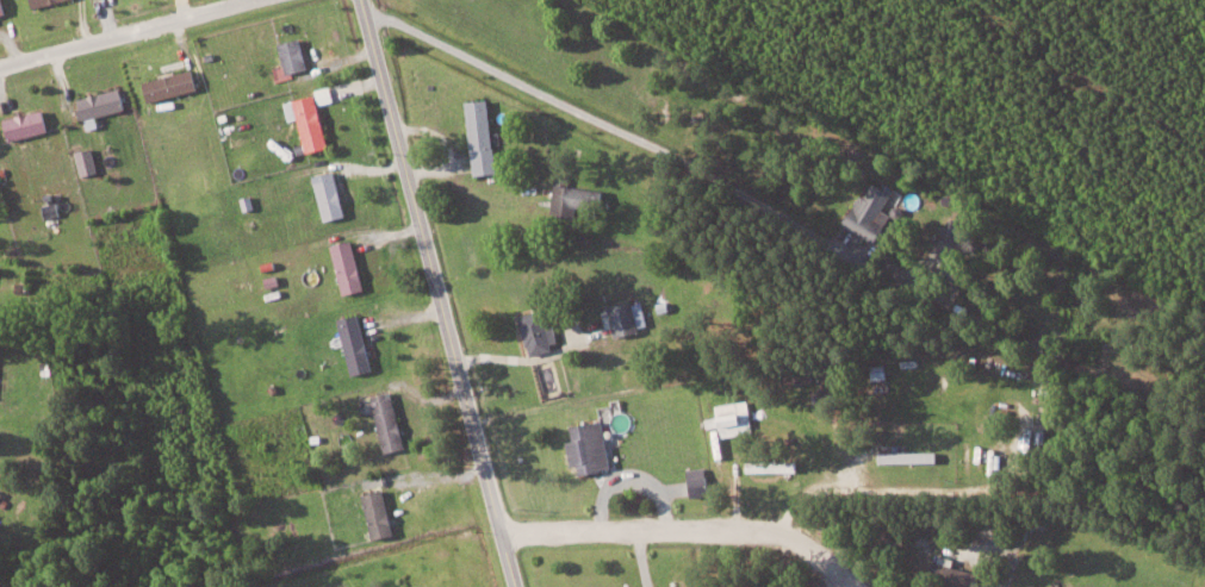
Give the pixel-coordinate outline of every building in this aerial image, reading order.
[(64,0),(33,0),(35,8),(64,0)] [(280,42),(287,72),(309,68),(302,37),(280,42)] [(145,80),(150,101),(200,89),(195,68),(145,80)] [(319,103),(334,100),(331,86),(316,89),(319,103)] [(127,109),(122,88),(79,99),(87,130),(101,126),(99,117),(127,109)] [(329,148),(317,94),(285,101),(289,120),(300,118),(307,152),(329,148)] [(469,101),(475,174),(497,172),(490,99),(469,101)] [(11,141),(51,130),(45,109),(5,119),(11,141)] [(82,176),(99,173),(94,148),(77,151),(82,176)] [(326,221),(347,216),(336,170),(315,175),(326,221)] [(896,187),(886,182),(883,186),(869,179),(846,227),(879,243),(893,213),(885,209),(896,187)] [(597,187),(556,186),(555,217),(577,217),(578,208),(596,209),(597,187)] [(975,230),(948,220),(941,239),(968,249),(975,230)] [(346,295),(367,289),(353,240),(332,245),(346,295)] [(642,298),(610,307),(618,336),(651,327),(642,298)] [(554,322),(548,323),(546,309),(522,314),(530,356),(560,350),(554,322)] [(375,370),(361,313),(339,319),(353,376),(375,370)] [(824,400),(844,396),(842,384),(822,388),(824,400)] [(372,396),(385,452),(406,448),(394,391),(372,396)] [(716,405),(718,416),(707,418),(709,428),(720,426),(722,437),(754,431),(748,399),(716,405)] [(613,470),(604,420),(573,425),(575,440),(569,441),(573,466),(580,464),(582,475),(613,470)] [(747,462),(748,473),(799,471),(798,460),(747,462)] [(690,469),(693,497),(711,495),(708,467),(690,469)] [(396,535),(386,489),(365,493),(374,540),(396,535)] [(938,555),(933,582),(957,586),(978,586),(981,573),(955,567),(957,559),(938,555)]
